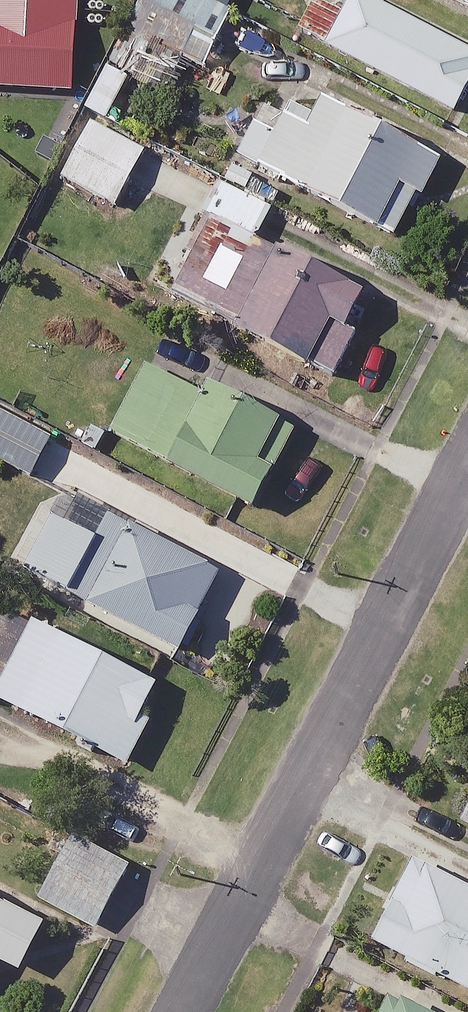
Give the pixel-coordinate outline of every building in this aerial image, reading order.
[(211,0),(174,0),(164,29),(215,48),(231,8),(211,0)] [(376,0),(315,0),(298,30),(454,113),(467,87),(467,49),(376,0)] [(438,151),(291,74),(272,112),(284,118),(259,164),(395,235),(438,151)] [(147,150),(91,121),(62,177),(118,206),(147,150)] [(271,208),(220,183),(205,213),(256,238),(271,208)] [(364,287),(268,237),(255,262),(222,245),(193,302),(334,375),(355,334),(343,328),(364,287)] [(297,425),(157,348),(112,429),(252,506),(297,425)] [(0,409),(0,459),(31,476),(52,437),(0,409)] [(108,510),(94,536),(55,515),(27,569),(178,650),(221,571),(108,510)] [(34,619),(0,686),(0,698),(129,764),(168,687),(34,619)] [(467,823),(467,802),(459,819),(467,823)] [(129,866),(74,836),(41,898),(96,927),(129,866)] [(418,850),(373,941),(467,987),(467,874),(418,850)] [(0,898),(0,959),(20,969),(45,921),(0,898)] [(386,993),(376,1011),(424,1011),(386,993)]
